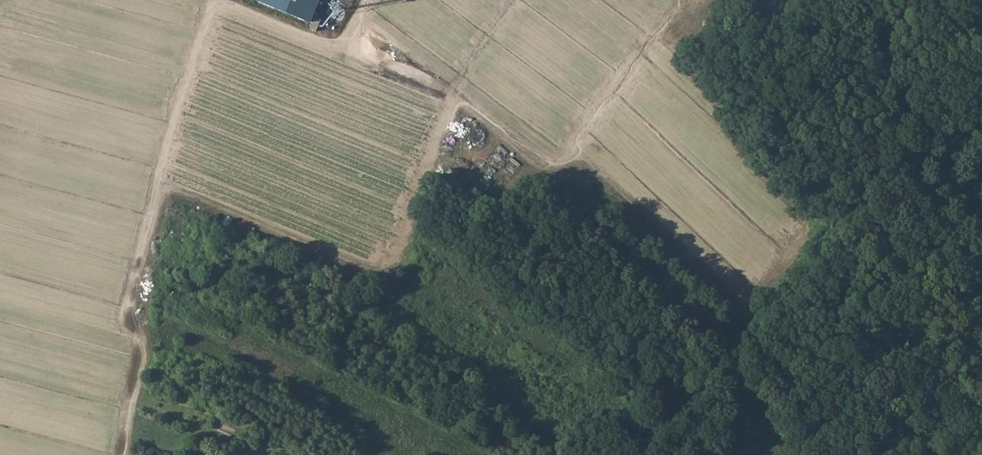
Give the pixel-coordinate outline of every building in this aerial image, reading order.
[(311,22),(320,0),(257,0),(311,22)] [(316,16),(311,27),(317,30),(322,18),(316,16)]
